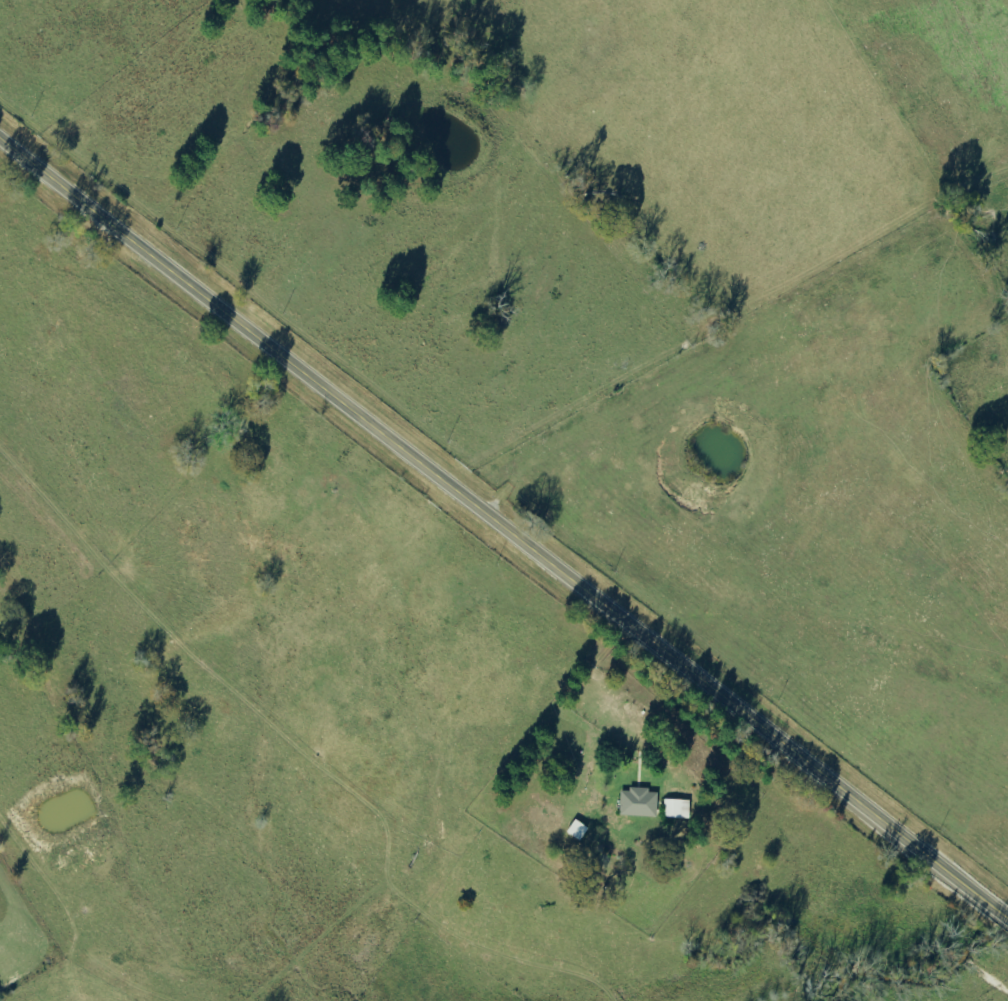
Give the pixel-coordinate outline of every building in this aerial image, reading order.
[(648,790),(619,789),(618,816),(655,817),(656,793),(648,793),(648,790)] [(687,819),(688,800),(663,800),(663,818),(687,819)]
